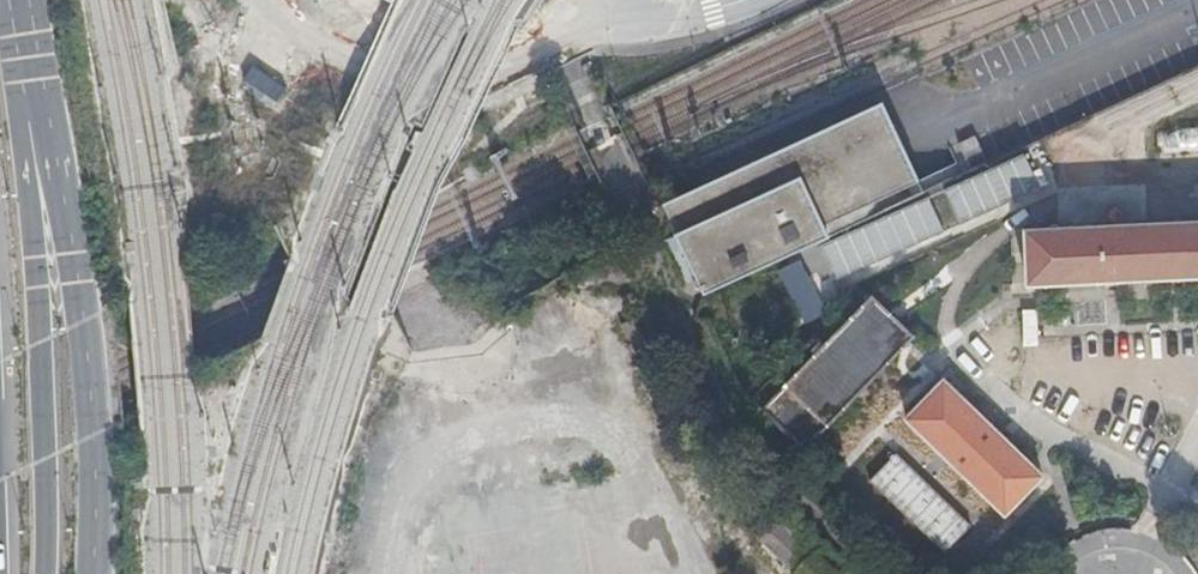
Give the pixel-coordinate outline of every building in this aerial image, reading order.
[(888,108),(667,209),(707,297),(929,195),(888,108)] [(1197,275),(1197,221),(1029,229),(1031,283),(1197,275)] [(871,297),(760,409),(802,450),(912,339),(871,297)] [(944,382),(906,419),(1007,515),(1045,478),(944,382)] [(748,530),(794,573),(833,573),(810,552),(817,544),(774,504),(748,530)]
